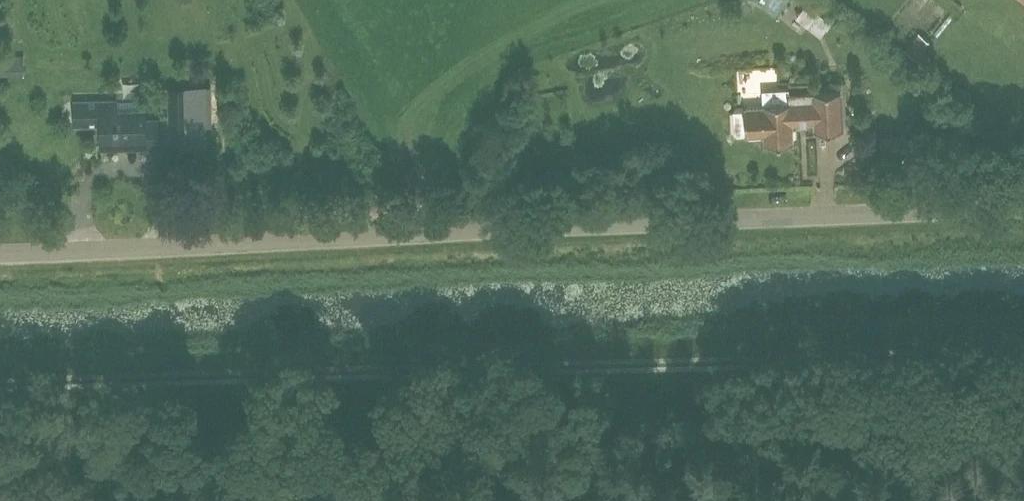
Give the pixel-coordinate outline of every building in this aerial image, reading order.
[(807,2),(796,16),(821,35),(832,22),(807,2)] [(918,32),(904,49),(916,59),(930,42),(918,32)] [(21,74),(21,55),(0,55),(0,73),(21,74)] [(202,126),(202,86),(167,87),(167,127),(202,126)] [(734,133),(745,133),(745,135),(765,134),(765,144),(792,143),(791,124),(815,122),(815,132),(842,131),(840,91),(813,93),(813,94),(789,95),(789,103),(763,105),(764,107),(744,108),(744,111),(733,111),(734,133)] [(84,125),(100,124),(100,146),(158,145),(157,120),(145,120),(145,109),(116,110),(116,100),(83,100),(84,125)]
